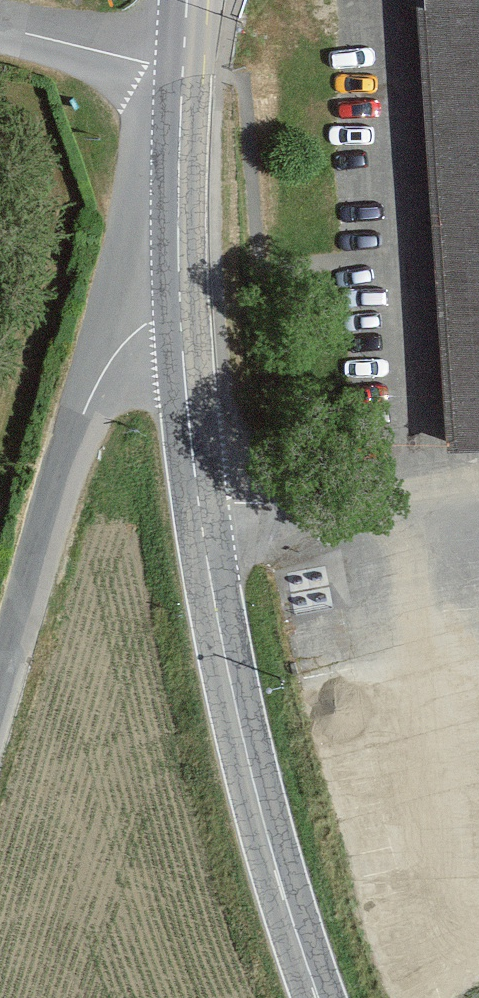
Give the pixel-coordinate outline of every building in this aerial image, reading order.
[(449,449),(478,447),(478,0),(412,0),(449,449)]
